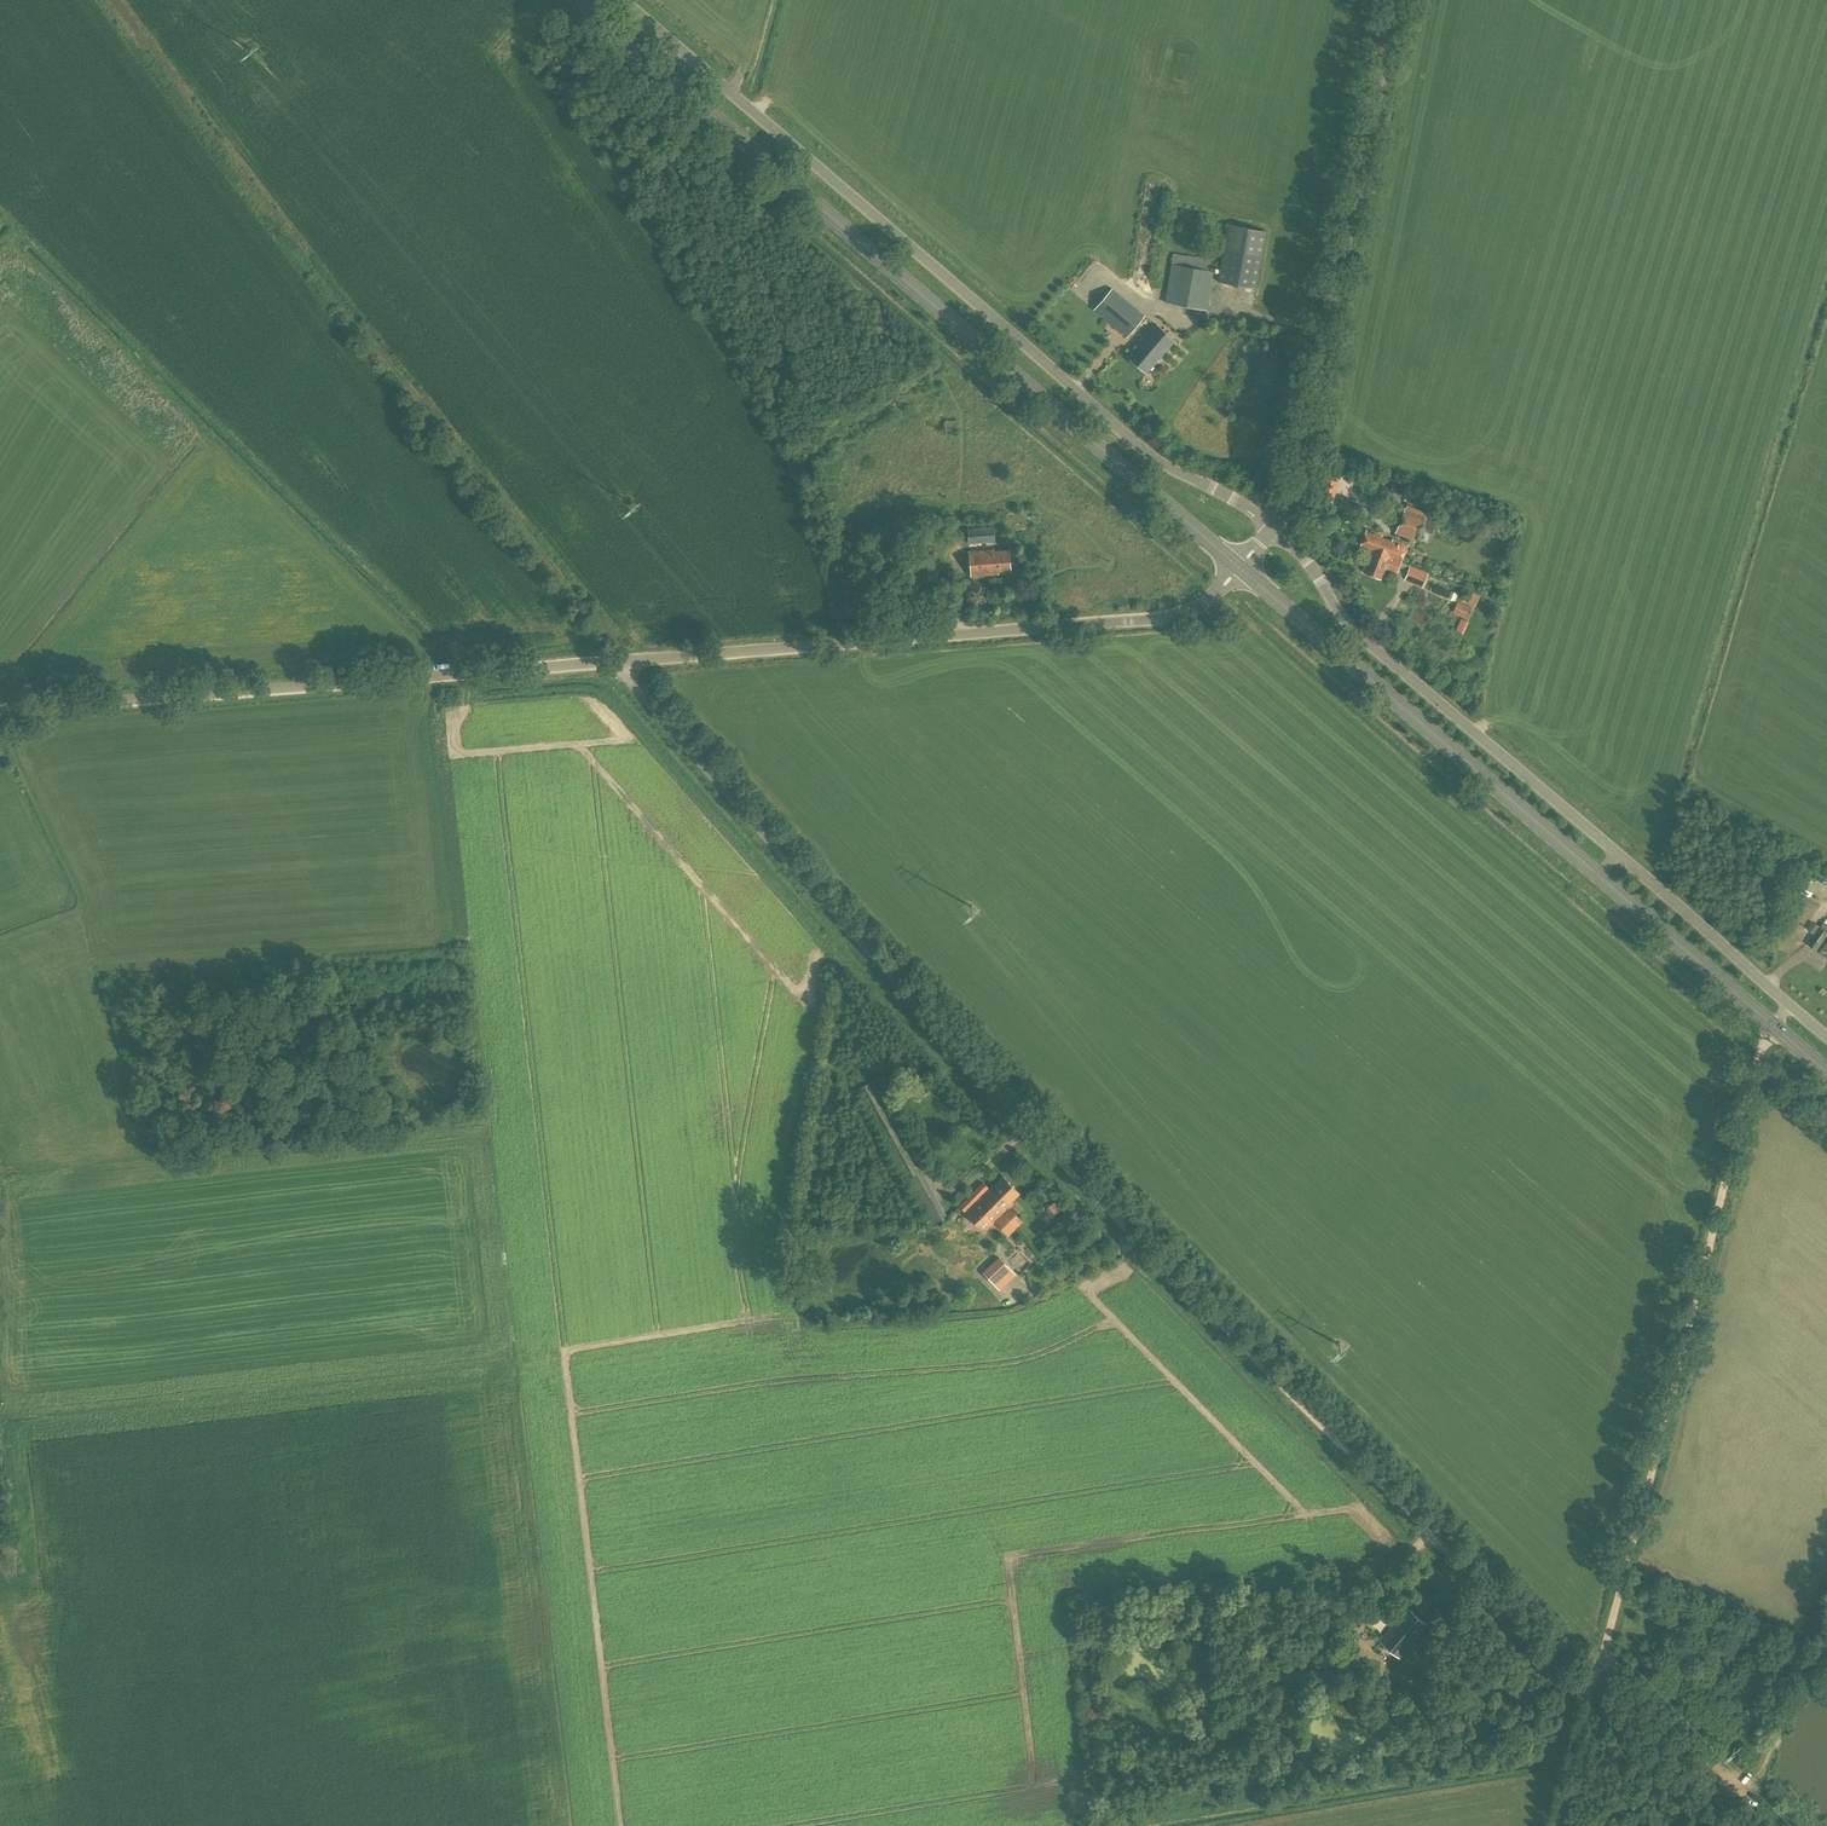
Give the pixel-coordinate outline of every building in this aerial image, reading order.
[(1210,229),(1211,213),(1194,211),(1193,227),(1210,229)] [(1257,288),(1267,231),(1228,223),(1217,281),(1257,288)] [(1207,309),(1214,270),(1208,269),(1210,259),(1173,252),(1164,302),(1207,309)] [(1127,337),(1146,316),(1112,288),(1094,309),(1127,337)] [(1161,359),(1176,342),(1153,322),(1138,340),(1140,342),(1128,356),(1147,373),(1159,358),(1161,359)] [(944,431),(959,429),(958,419),(943,420),(944,431)] [(995,480),(1019,473),(1016,462),(992,469),(995,480)] [(1333,505),(1339,481),(1318,476),(1312,500),(1333,505)] [(1427,508),(1429,503),(1430,500),(1417,496),(1415,503),(1427,508)] [(1427,513),(1407,505),(1406,508),(1405,507),(1395,533),(1417,541),(1427,513)] [(968,544),(996,542),(994,525),(967,527),(968,544)] [(1382,554),(1401,561),(1408,544),(1393,538),(1392,541),(1381,536),(1382,534),(1367,528),(1360,546),(1373,551),(1376,544),(1384,547),(1382,554)] [(1397,572),(1401,561),(1382,554),(1384,547),(1376,544),(1373,551),(1360,546),(1360,547),(1370,551),(1363,571),(1382,579),(1386,568),(1397,572)] [(994,550),(994,549),(969,550),(971,576),(998,574),(998,572),(1011,571),(1009,549),(994,550)] [(1406,578),(1425,586),(1430,572),(1411,564),(1406,578)] [(1433,591),(1452,596),(1454,588),(1435,583),(1433,591)] [(900,595),(912,594),(911,584),(899,585),(900,595)] [(918,603),(937,601),(936,588),(928,589),(928,591),(921,591),(921,592),(917,592),(918,603)] [(1473,591),(1468,603),(1476,606),(1481,594),(1473,591)] [(1466,618),(1471,607),(1457,602),(1453,612),(1466,618)] [(1466,632),(1470,619),(1461,617),(1458,630),(1466,632)] [(1803,875),(1809,862),(1803,859),(1796,871),(1803,875)] [(1817,950),(1826,936),(1826,931),(1820,926),(1808,944),(1817,950)] [(1003,1212),(1017,1227),(1023,1221),(1010,1207),(1014,1203),(1012,1201),(1020,1193),(1003,1176),(990,1189),(983,1182),(979,1185),(984,1191),(985,1190),(1005,1210),(1003,1212)] [(1008,1235),(1017,1227),(1003,1212),(1005,1210),(985,1190),(984,1191),(979,1185),(959,1205),(985,1231),(995,1222),(1008,1235)] [(920,1203),(924,1211),(926,1215),(932,1225),(948,1217),(938,1200),(936,1195),(920,1203)] [(1057,1201),(1049,1205),(1052,1213),(1061,1209),(1057,1201)] [(1016,1274),(999,1256),(983,1272),(1000,1290),(1016,1274)] [(1426,1623),(1420,1617),(1409,1608),(1398,1620),(1397,1619),(1379,1640),(1400,1657),(1417,1637),(1416,1635),(1426,1623)] [(1380,1616),(1389,1624),(1395,1617),(1386,1609),(1380,1616)] [(1366,1661),(1347,1645),(1341,1652),(1335,1647),(1329,1654),(1335,1659),(1331,1665),(1350,1681),(1366,1661)]
